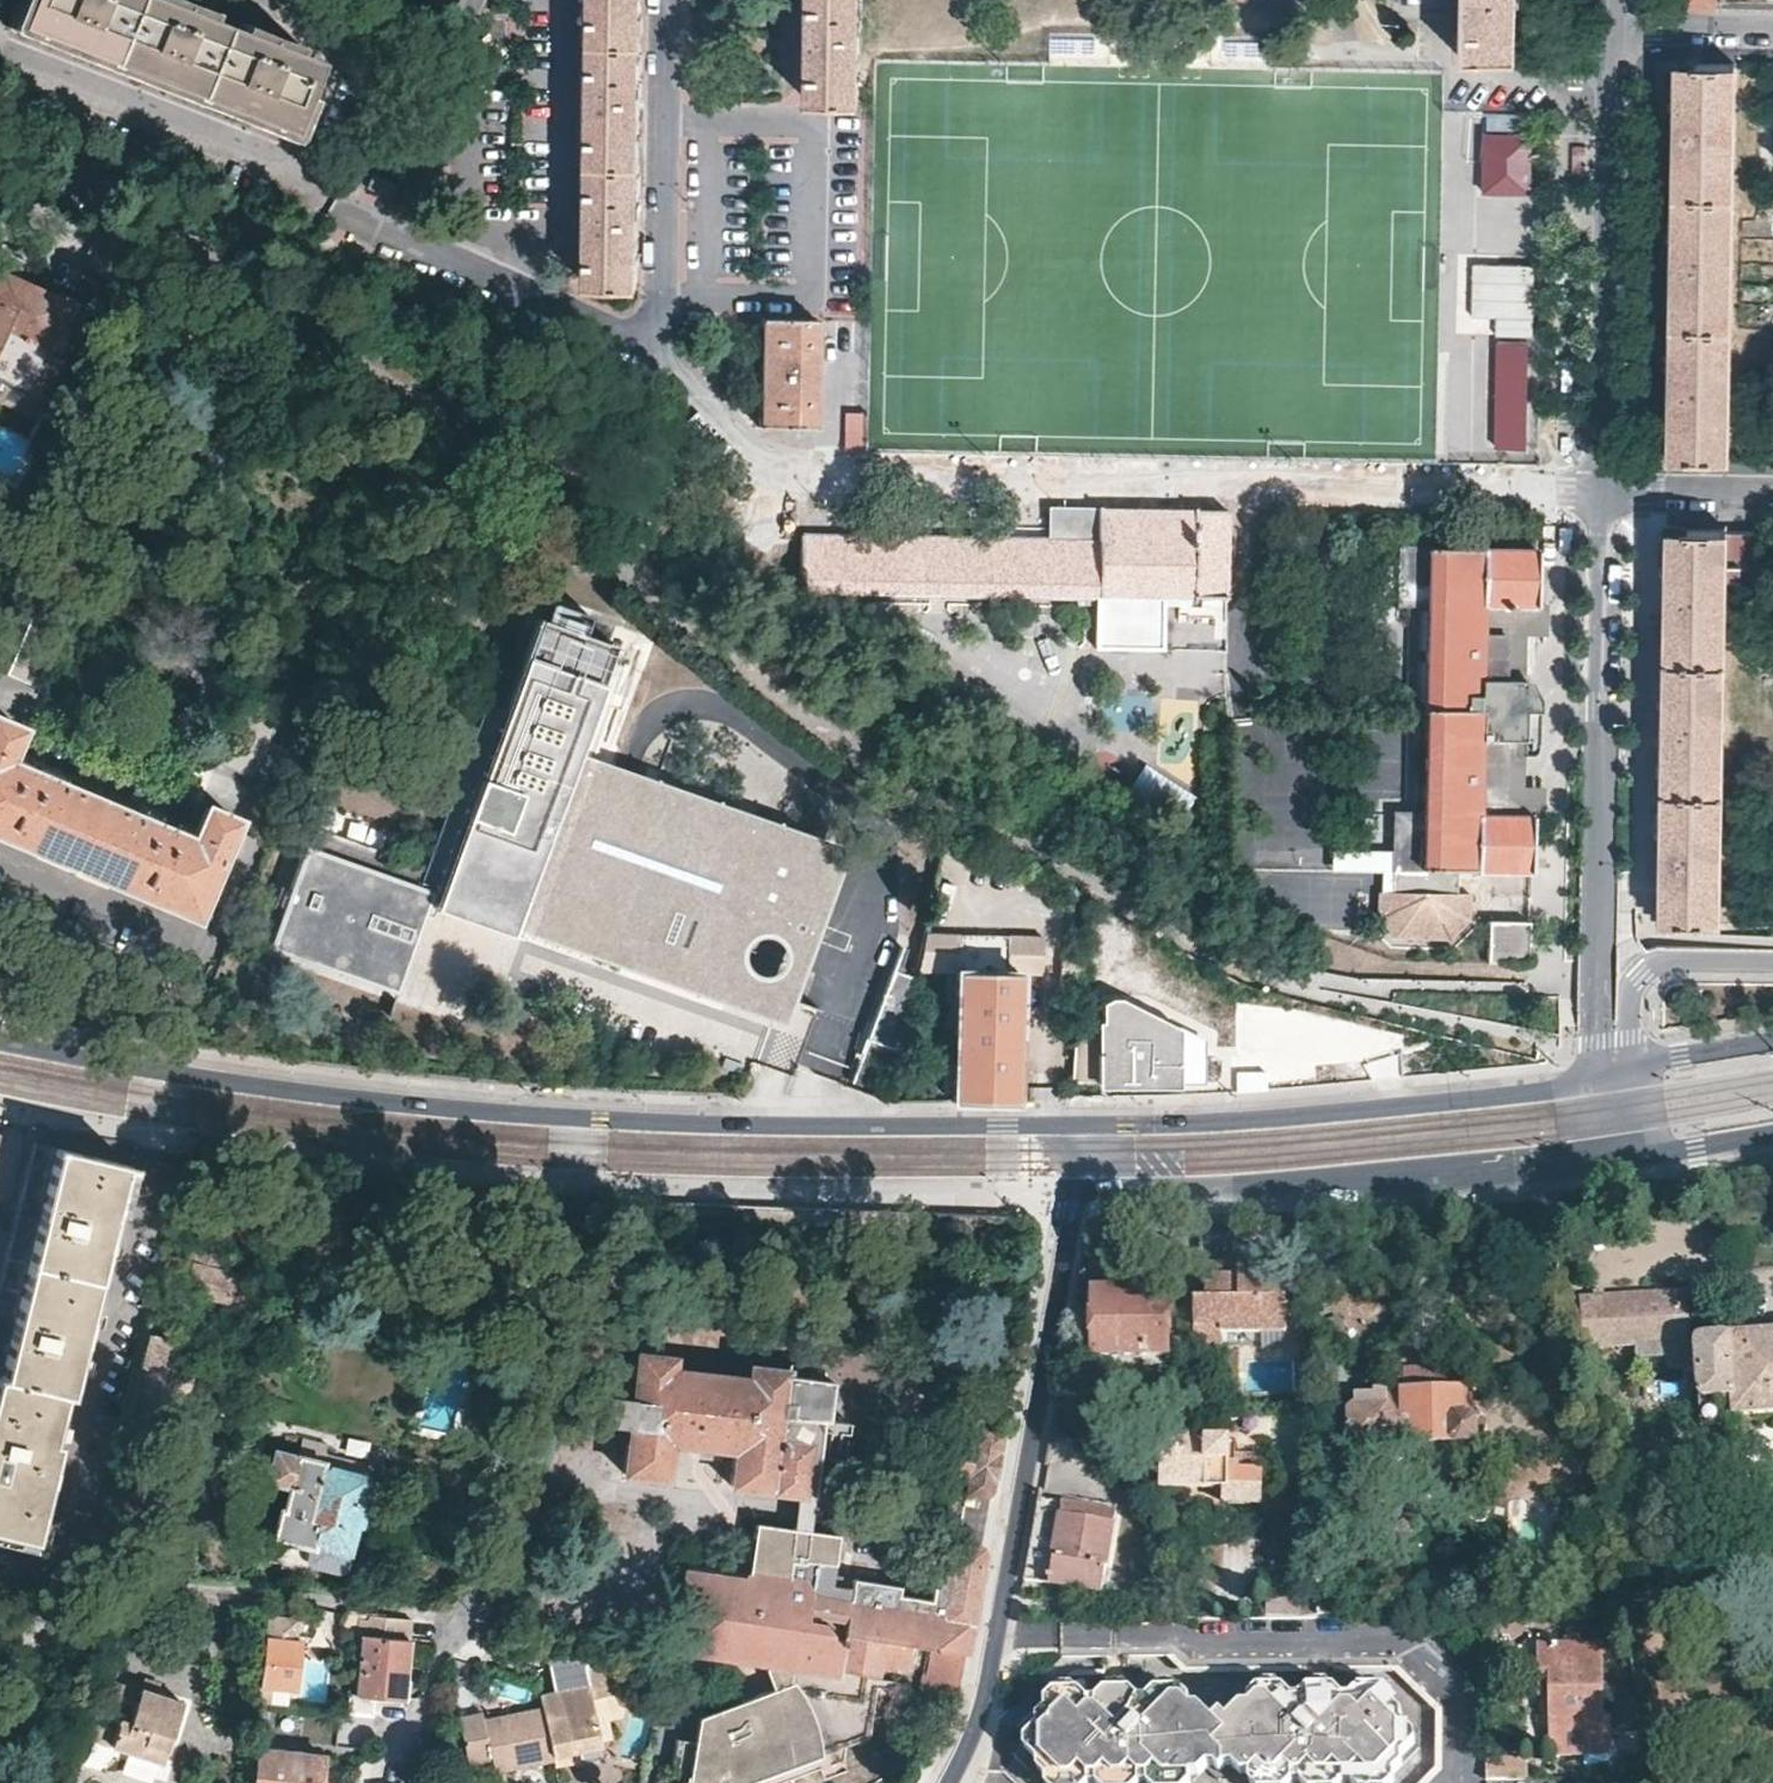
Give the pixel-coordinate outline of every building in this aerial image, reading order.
[(310,70),(274,55),(276,49),(248,38),(245,44),(189,22),(191,14),(163,4),(160,10),(133,0),(26,0),(12,34),(43,47),(282,141),(310,70)] [(584,279),(636,280),(637,223),(639,100),(639,98),(640,0),(588,0),(584,279)] [(806,96),(858,98),(859,33),(859,0),(807,0),(806,44),(806,96)] [(1517,60),(1517,11),(1517,0),(1464,0),(1464,59),(1517,60)] [(1303,41),(1045,36),(1046,59),(1303,63),(1303,41)] [(1667,455),(1725,456),(1731,62),(1673,60),(1672,101),(1670,247),(1667,395),(1667,455)] [(1532,135),(1484,134),(1483,194),(1531,195),(1531,173),(1524,173),(1524,157),(1531,157),(1532,135)] [(112,277),(127,239),(101,229),(86,267),(112,277)] [(1478,264),(1477,316),(1501,316),(1502,332),(1534,332),(1536,265),(1478,264)] [(24,387),(43,349),(60,357),(84,305),(67,297),(66,301),(1,271),(0,273),(0,375),(24,387)] [(817,315),(760,315),(759,422),(816,424),(817,315)] [(1500,343),(1495,447),(1524,447),(1528,343),(1500,343)] [(43,349),(24,387),(17,405),(35,413),(60,357),(43,349)] [(24,387),(0,375),(0,397),(17,405),(24,387)] [(845,409),(846,445),(865,445),(864,409),(845,409)] [(801,530),(800,588),(1087,592),(1087,643),(1164,644),(1165,593),(1230,594),(1231,506),(1100,503),(1099,535),(1049,534),(801,530)] [(1099,535),(1100,503),(1075,503),(1049,503),(1049,534),(1099,535)] [(1658,921),(1716,923),(1722,587),(1751,588),(1751,524),(1663,523),(1663,572),(1660,730),(1658,871),(1658,921)] [(1479,546),(1398,544),(1397,601),(1424,602),(1478,603),(1479,546)] [(1478,603),(1424,602),(1421,811),(1474,812),(1473,870),(1531,871),(1532,818),(1532,814),(1519,814),(1520,779),(1520,754),(1528,754),(1530,754),(1532,753),(1533,752),(1534,752),(1535,750),(1535,749),(1535,748),(1535,745),(1536,707),(1533,707),(1534,697),(1524,678),(1522,678),(1523,632),(1523,604),(1535,604),(1535,600),(1536,546),(1479,546),(1478,603)] [(1535,604),(1523,604),(1523,632),(1545,633),(1546,600),(1535,600),(1535,604)] [(588,616),(549,602),(543,620),(582,634),(588,616)] [(892,620),(871,606),(861,621),(881,635),(892,620)] [(60,652),(69,627),(35,613),(9,673),(44,687),(59,653),(60,652)] [(929,625),(901,615),(891,643),(919,653),(929,625)] [(595,758),(626,667),(610,661),(616,645),(582,634),(543,620),(538,618),(524,656),(505,709),(502,718),(489,713),(466,774),(471,776),(467,787),(438,870),(426,866),(312,826),(305,845),(273,938),(402,983),(429,907),(433,894),(439,896),(434,909),(500,932),(501,930),(505,919),(574,943),(578,931),(551,922),(557,904),(662,942),(659,950),(779,994),(828,858),(613,781),(618,769),(603,764),(599,777),(590,773),(595,758)] [(1528,678),(1524,678),(1534,697),(1533,707),(1536,707),(1536,696),(1528,678)] [(181,833),(183,829),(176,825),(172,831),(126,810),(8,758),(19,727),(0,718),(0,834),(194,917),(235,819),(206,807),(193,839),(181,833)] [(795,999),(849,848),(595,758),(590,773),(599,777),(603,764),(618,769),(613,781),(828,858),(779,994),(795,999)] [(1195,794),(1143,762),(1124,791),(1176,824),(1195,794)] [(1542,779),(1520,779),(1519,814),(1532,814),(1532,818),(1541,819),(1542,779)] [(1421,811),(1394,810),(1393,868),(1456,869),(1473,870),(1474,812),(1421,811)] [(1456,869),(1393,868),(1393,889),(1376,889),(1374,916),(1394,936),(1448,938),(1468,920),(1470,891),(1455,891),(1456,869)] [(501,930),(500,932),(785,1025),(795,999),(779,994),(659,950),(662,942),(557,904),(551,922),(578,931),(574,943),(505,919),(501,930)] [(1489,921),(1488,962),(1528,963),(1528,921),(1489,921)] [(1017,1098),(1019,975),(1042,975),(1043,937),(926,934),(919,972),(957,972),(954,1088),(954,1097),(1017,1098)] [(402,983),(273,938),(269,948),(398,994),(402,983)] [(904,1045),(917,978),(892,970),(882,998),(870,1032),(867,1040),(894,1050),(897,1043),(904,1045)] [(1104,1020),(1079,1019),(1074,1078),(1207,1080),(1207,1037),(1157,1013),(1132,1014),(1132,1002),(1104,1002),(1104,1020)] [(1157,1013),(1132,1002),(1132,1014),(1157,1013)] [(124,1166),(132,1167),(132,1163),(37,1140),(22,1203),(0,1295),(0,1529),(34,1537),(58,1439),(53,1438),(64,1392),(69,1393),(124,1166)] [(165,1253),(159,1281),(184,1287),(190,1260),(165,1253)] [(190,1260),(184,1287),(229,1300),(236,1271),(190,1260)] [(1209,1262),(1209,1274),(1228,1274),(1227,1261),(1209,1262)] [(1209,1294),(1195,1295),(1195,1341),(1222,1342),(1223,1330),(1223,1322),(1260,1322),(1261,1329),(1286,1330),(1288,1274),(1263,1274),(1263,1262),(1240,1262),(1240,1274),(1228,1274),(1209,1274),(1209,1294)] [(1172,1353),(1172,1349),(1168,1349),(1168,1288),(1094,1288),(1094,1308),(1092,1332),(1093,1352),(1172,1353)] [(1687,1337),(1684,1295),(1702,1294),(1701,1289),(1570,1296),(1579,1347),(1632,1343),(1663,1342),(1667,1369),(1693,1367),(1700,1423),(1736,1420),(1738,1413),(1772,1410),(1772,1330),(1687,1337)] [(1223,1322),(1223,1330),(1261,1329),(1260,1322),(1223,1322)] [(146,1333),(125,1420),(157,1427),(178,1342),(146,1333)] [(1663,1342),(1632,1343),(1635,1371),(1667,1369),(1663,1342)] [(867,1683),(863,1700),(872,1702),(945,1713),(958,1690),(983,1550),(974,1542),(943,1538),(932,1598),(901,1593),(902,1584),(855,1577),(852,1585),(824,1580),(835,1564),(833,1561),(835,1546),(836,1535),(813,1528),(819,1451),(822,1419),(828,1419),(833,1377),(789,1373),(789,1367),(754,1363),(752,1374),(674,1367),(675,1355),(636,1351),(633,1395),(602,1392),(599,1421),(630,1424),(624,1472),(668,1476),(671,1442),(735,1448),(731,1484),(799,1492),(794,1528),(759,1528),(756,1573),(689,1564),(678,1649),(837,1672),(838,1665),(879,1671),(880,1665),(911,1669),(907,1690),(867,1683)] [(1480,1436),(1480,1414),(1475,1410),(1473,1379),(1461,1367),(1409,1368),(1397,1375),(1392,1390),(1385,1390),(1386,1408),(1360,1408),(1355,1413),(1357,1440),(1360,1444),(1364,1443),(1370,1454),(1385,1453),(1390,1442),(1476,1440),(1480,1436)] [(993,1490),(1004,1433),(981,1429),(977,1446),(962,1444),(958,1469),(972,1471),(966,1497),(981,1499),(983,1493),(985,1493),(988,1493),(991,1492),(993,1490)] [(1238,1466),(1239,1436),(1211,1435),(1211,1431),(1184,1431),(1182,1435),(1163,1435),(1160,1463),(1151,1463),(1151,1484),(1227,1484),(1226,1498),(1261,1500),(1263,1467),(1238,1466)] [(294,1455),(275,1449),(272,1461),(268,1476),(287,1481),(281,1504),(277,1506),(265,1550),(265,1552),(266,1555),(267,1557),(270,1558),(306,1567),(307,1567),(308,1567),(310,1566),(310,1565),(311,1561),(333,1566),(338,1563),(350,1521),(356,1522),(362,1502),(356,1500),(363,1476),(321,1464),(322,1459),(295,1450),(294,1455)] [(1064,1512),(1118,1522),(1120,1510),(1040,1497),(1037,1518),(1063,1521),(1064,1512)] [(1065,1588),(1105,1595),(1118,1522),(1064,1512),(1063,1521),(1037,1518),(1027,1575),(1066,1583),(1065,1588)] [(1270,1616),(1322,1615),(1320,1559),(1318,1524),(1305,1525),(1306,1592),(1269,1593),(1270,1616)] [(404,1699),(411,1617),(367,1612),(367,1617),(358,1617),(357,1633),(362,1634),(357,1694),(404,1699)] [(294,1636),(296,1616),(269,1613),(266,1632),(260,1699),(269,1701),(271,1683),(287,1684),(294,1684),(299,1637),(294,1636)] [(463,1635),(475,1637),(477,1625),(466,1623),(463,1635)] [(1608,1717),(1606,1644),(1541,1646),(1541,1700),(1545,1701),(1545,1698),(1553,1698),(1555,1757),(1618,1757),(1616,1717),(1608,1717)] [(586,1683),(559,1689),(538,1693),(540,1705),(551,1751),(575,1746),(600,1741),(589,1693),(613,1688),(607,1659),(574,1654),(578,1675),(584,1674),(586,1683)] [(114,1749),(134,1682),(108,1674),(90,1741),(114,1749)] [(558,1679),(559,1689),(586,1683),(584,1674),(578,1675),(558,1679)] [(1301,1700),(1283,1682),(1269,1694),(1264,1690),(1225,1728),(1187,1690),(1174,1700),(1162,1689),(1149,1702),(1136,1690),(1124,1702),(1111,1690),(1097,1702),(1085,1690),(1077,1697),(1065,1685),(1052,1698),(1051,1709),(1044,1716),(1044,1717),(1043,1719),(1043,1720),(1043,1722),(1042,1724),(1041,1726),(1041,1728),(1039,1730),(1031,1738),(1031,1748),(1042,1759),(1043,1770),(1051,1778),(1051,1782),(1096,1782),(1099,1780),(1101,1782),(1121,1782),(1124,1780),(1127,1782),(1148,1782),(1150,1780),(1153,1782),(1172,1782),(1174,1780),(1177,1782),(1197,1782),(1213,1767),(1224,1779),(1239,1767),(1256,1782),(1272,1782),(1277,1779),(1281,1782),(1298,1782),(1303,1779),(1307,1782),(1324,1782),(1327,1780),(1330,1782),(1349,1782),(1353,1779),(1357,1782),(1391,1782),(1424,1748),(1415,1739),(1423,1729),(1385,1692),(1375,1700),(1363,1690),(1351,1701),(1338,1688),(1313,1712),(1301,1700)] [(286,1687),(287,1684),(271,1683),(269,1701),(285,1703),(286,1687)] [(777,1686),(697,1717),(692,1742),(672,1738),(665,1780),(665,1782),(746,1782),(866,1737),(872,1702),(863,1700),(777,1686)] [(175,1735),(186,1702),(143,1688),(127,1741),(164,1753),(170,1734),(175,1735)] [(1313,1688),(1301,1700),(1313,1712),(1338,1688),(1313,1688)] [(260,1699),(258,1721),(268,1721),(269,1701),(260,1699)] [(551,1751),(540,1705),(481,1718),(479,1713),(457,1717),(466,1761),(488,1757),(493,1770),(552,1757),(551,1751)] [(323,1753),(304,1750),(303,1748),(274,1744),(275,1737),(260,1737),(256,1782),(319,1782),(323,1753)] [(552,1757),(554,1763),(577,1758),(575,1746),(551,1751),(552,1757)] [(1487,1759),(1488,1781),(1527,1777),(1525,1755),(1487,1759)]
